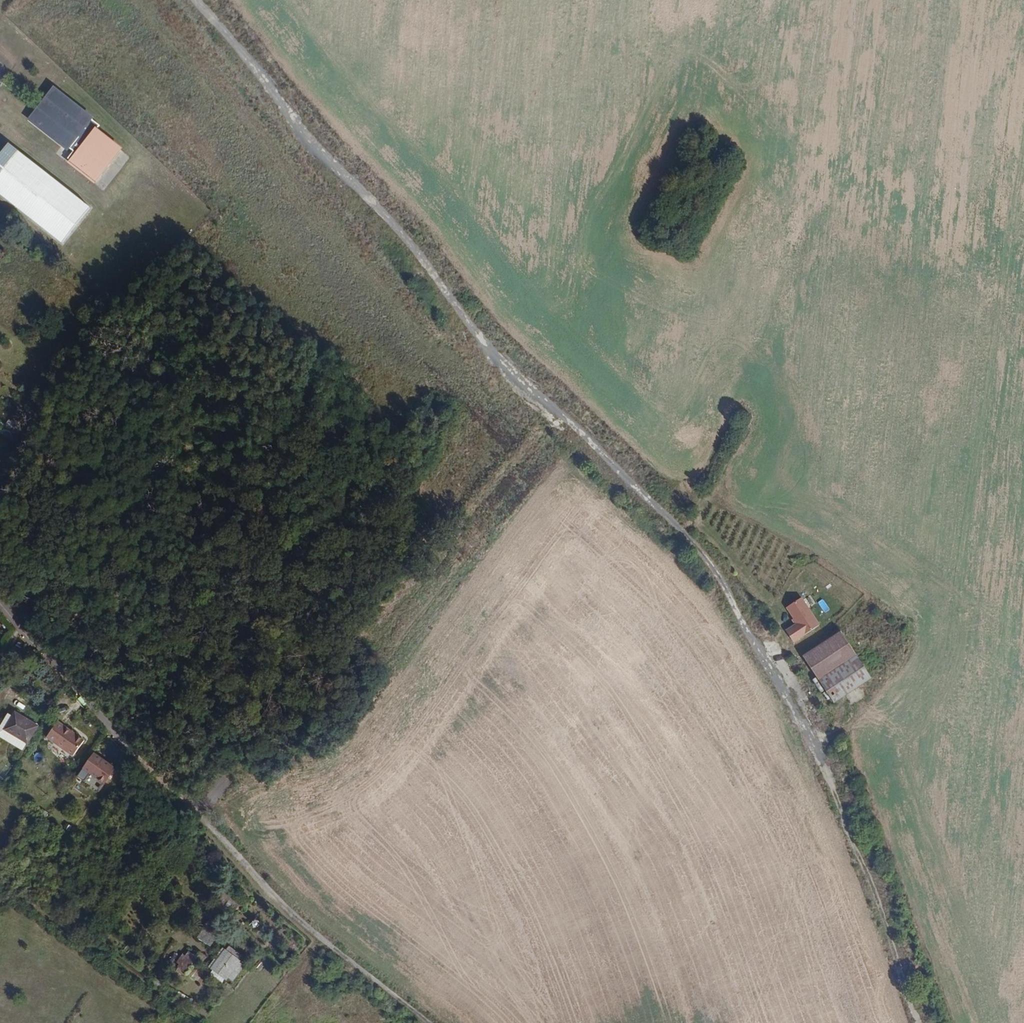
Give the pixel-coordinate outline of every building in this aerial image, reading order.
[(56,88),(42,105),(49,110),(39,122),(77,151),(69,162),(97,183),(125,146),(92,121),(94,118),(56,88)] [(65,246),(67,243),(76,231),(87,218),(93,210),(11,145),(5,153),(0,159),(0,195),(65,246)] [(821,625),(803,598),(787,608),(795,619),(793,620),(795,624),(787,630),(795,642),(821,625)] [(843,631),(804,657),(835,703),(874,678),(843,631)] [(26,745),(41,720),(18,706),(4,732),(26,745)] [(86,740),(59,722),(47,737),(75,756),(86,740)] [(117,767),(95,753),(83,770),(105,785),(117,767)] [(210,944),(220,928),(210,922),(200,938),(210,944)] [(228,979),(241,961),(226,950),(213,969),(228,979)]
